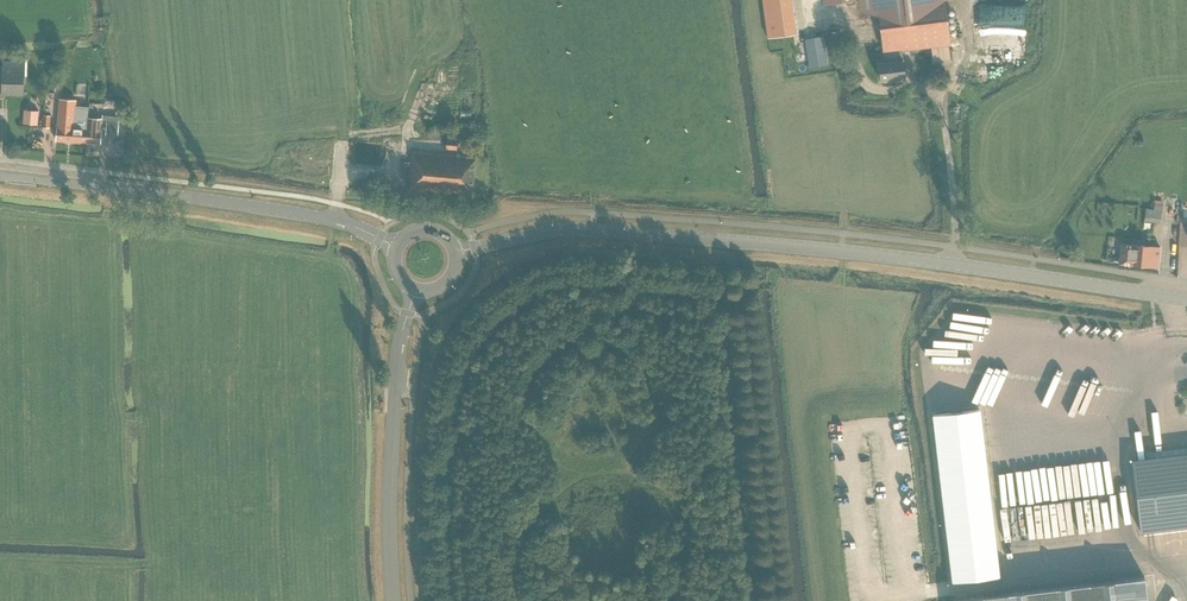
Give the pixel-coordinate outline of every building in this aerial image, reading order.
[(768,38),(796,34),(792,0),(763,0),(768,38)] [(862,11),(878,9),(883,53),(884,62),(878,63),(880,81),(905,78),(902,51),(931,47),(933,61),(950,59),(948,45),(950,44),(945,0),(861,0),(862,11)] [(827,64),(823,37),(806,39),(810,66),(827,64)] [(24,67),(10,67),(10,72),(2,72),(1,94),(23,95),(24,67)] [(56,141),(86,143),(88,120),(74,119),(75,112),(76,100),(59,99),(56,141)] [(101,130),(101,125),(102,119),(88,118),(89,109),(88,109),(88,120),(86,143),(100,144),(101,130)] [(23,126),(38,128),(41,113),(25,110),(23,126)] [(101,130),(106,131),(106,135),(118,135),(119,122),(106,121),(106,125),(101,125),(101,130)] [(447,135),(446,149),(457,150),(458,136),(447,135)] [(411,190),(472,195),(475,157),(460,156),(460,158),(456,157),(457,156),(411,151),(411,163),(405,163),(404,175),(410,175),(409,180),(411,180),(411,190)] [(361,191),(370,191),(371,182),(362,182),(361,191)] [(1160,221),(1162,204),(1154,204),(1154,209),(1145,208),(1144,220),(1160,221)] [(1121,243),(1119,264),(1158,268),(1160,247),(1121,243)] [(931,410),(933,425),(965,422),(963,407),(931,410)] [(1132,460),(1141,532),(1186,527),(1186,453),(1132,460)] [(1102,527),(1109,526),(1106,496),(1069,500),(1073,535),(1102,532),(1102,527)] [(1145,577),(954,599),(954,600),(1147,600),(1145,577)]
